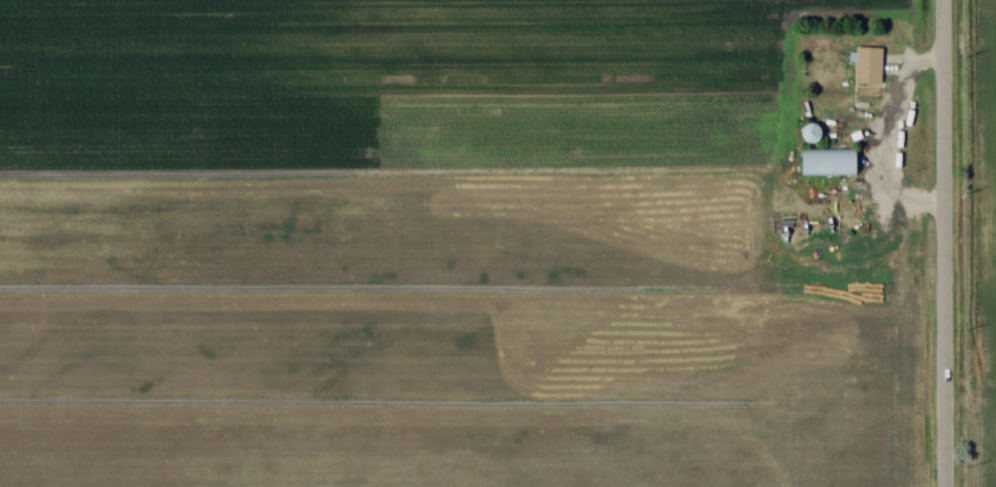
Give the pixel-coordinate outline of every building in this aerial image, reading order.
[(857,85),(884,85),(884,48),(856,48),(856,60),(857,60),(857,85)] [(803,176),(860,176),(860,150),(803,150),(803,176)]
